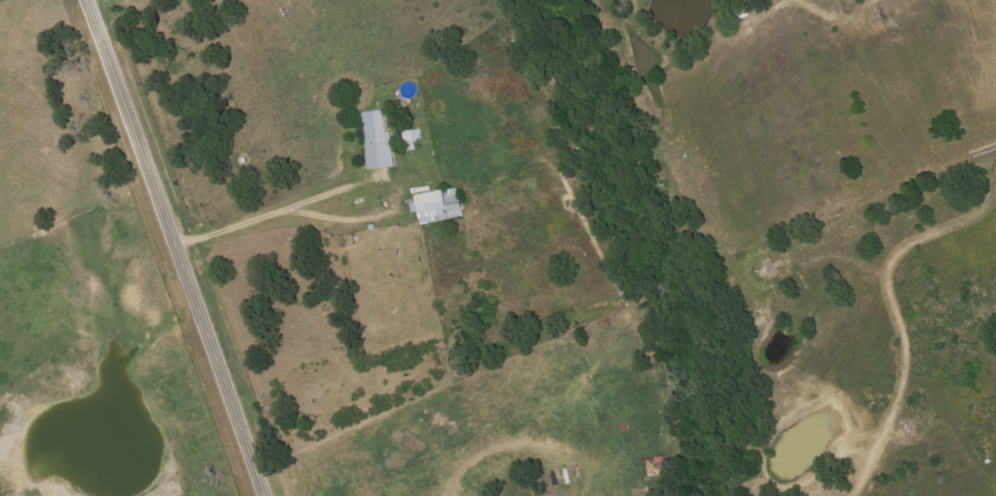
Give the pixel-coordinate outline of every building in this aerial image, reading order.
[(368,170),(395,167),(392,131),(387,132),(385,110),(363,112),(368,170)] [(404,131),(407,151),(417,150),(415,140),(422,139),(421,129),(404,131)] [(421,225),(463,217),(458,187),(415,196),(416,203),(410,204),(412,213),(418,212),(421,225)]
